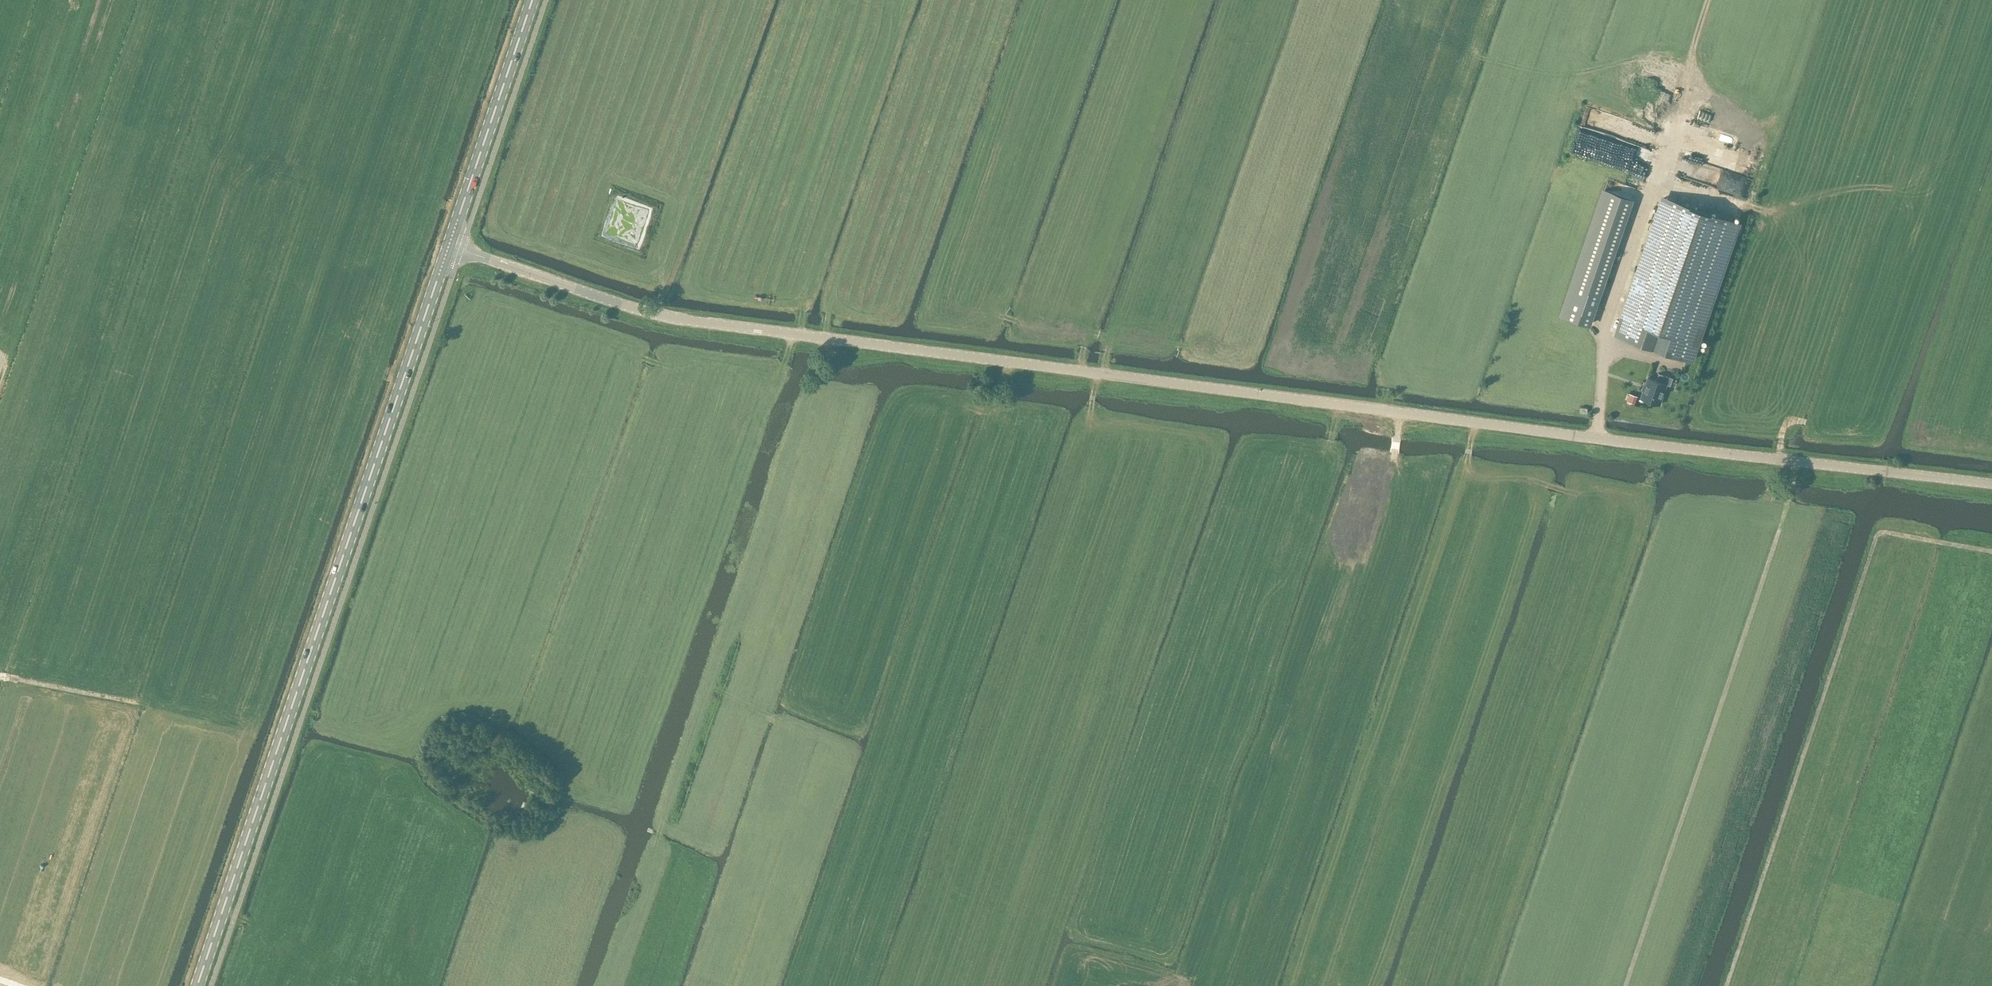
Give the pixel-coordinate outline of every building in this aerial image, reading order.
[(1605,190),(1568,296),(1583,301),(1584,298),(1596,303),(1632,199),(1605,190)] [(1663,198),(1617,334),(1692,360),(1738,223),(1663,198)] [(1568,296),(1562,315),(1589,324),(1596,303),(1584,298),(1583,301),(1568,296)] [(1670,385),(1673,377),(1659,373),(1656,379),(1648,377),(1641,397),(1660,404),(1667,384),(1670,385)]
